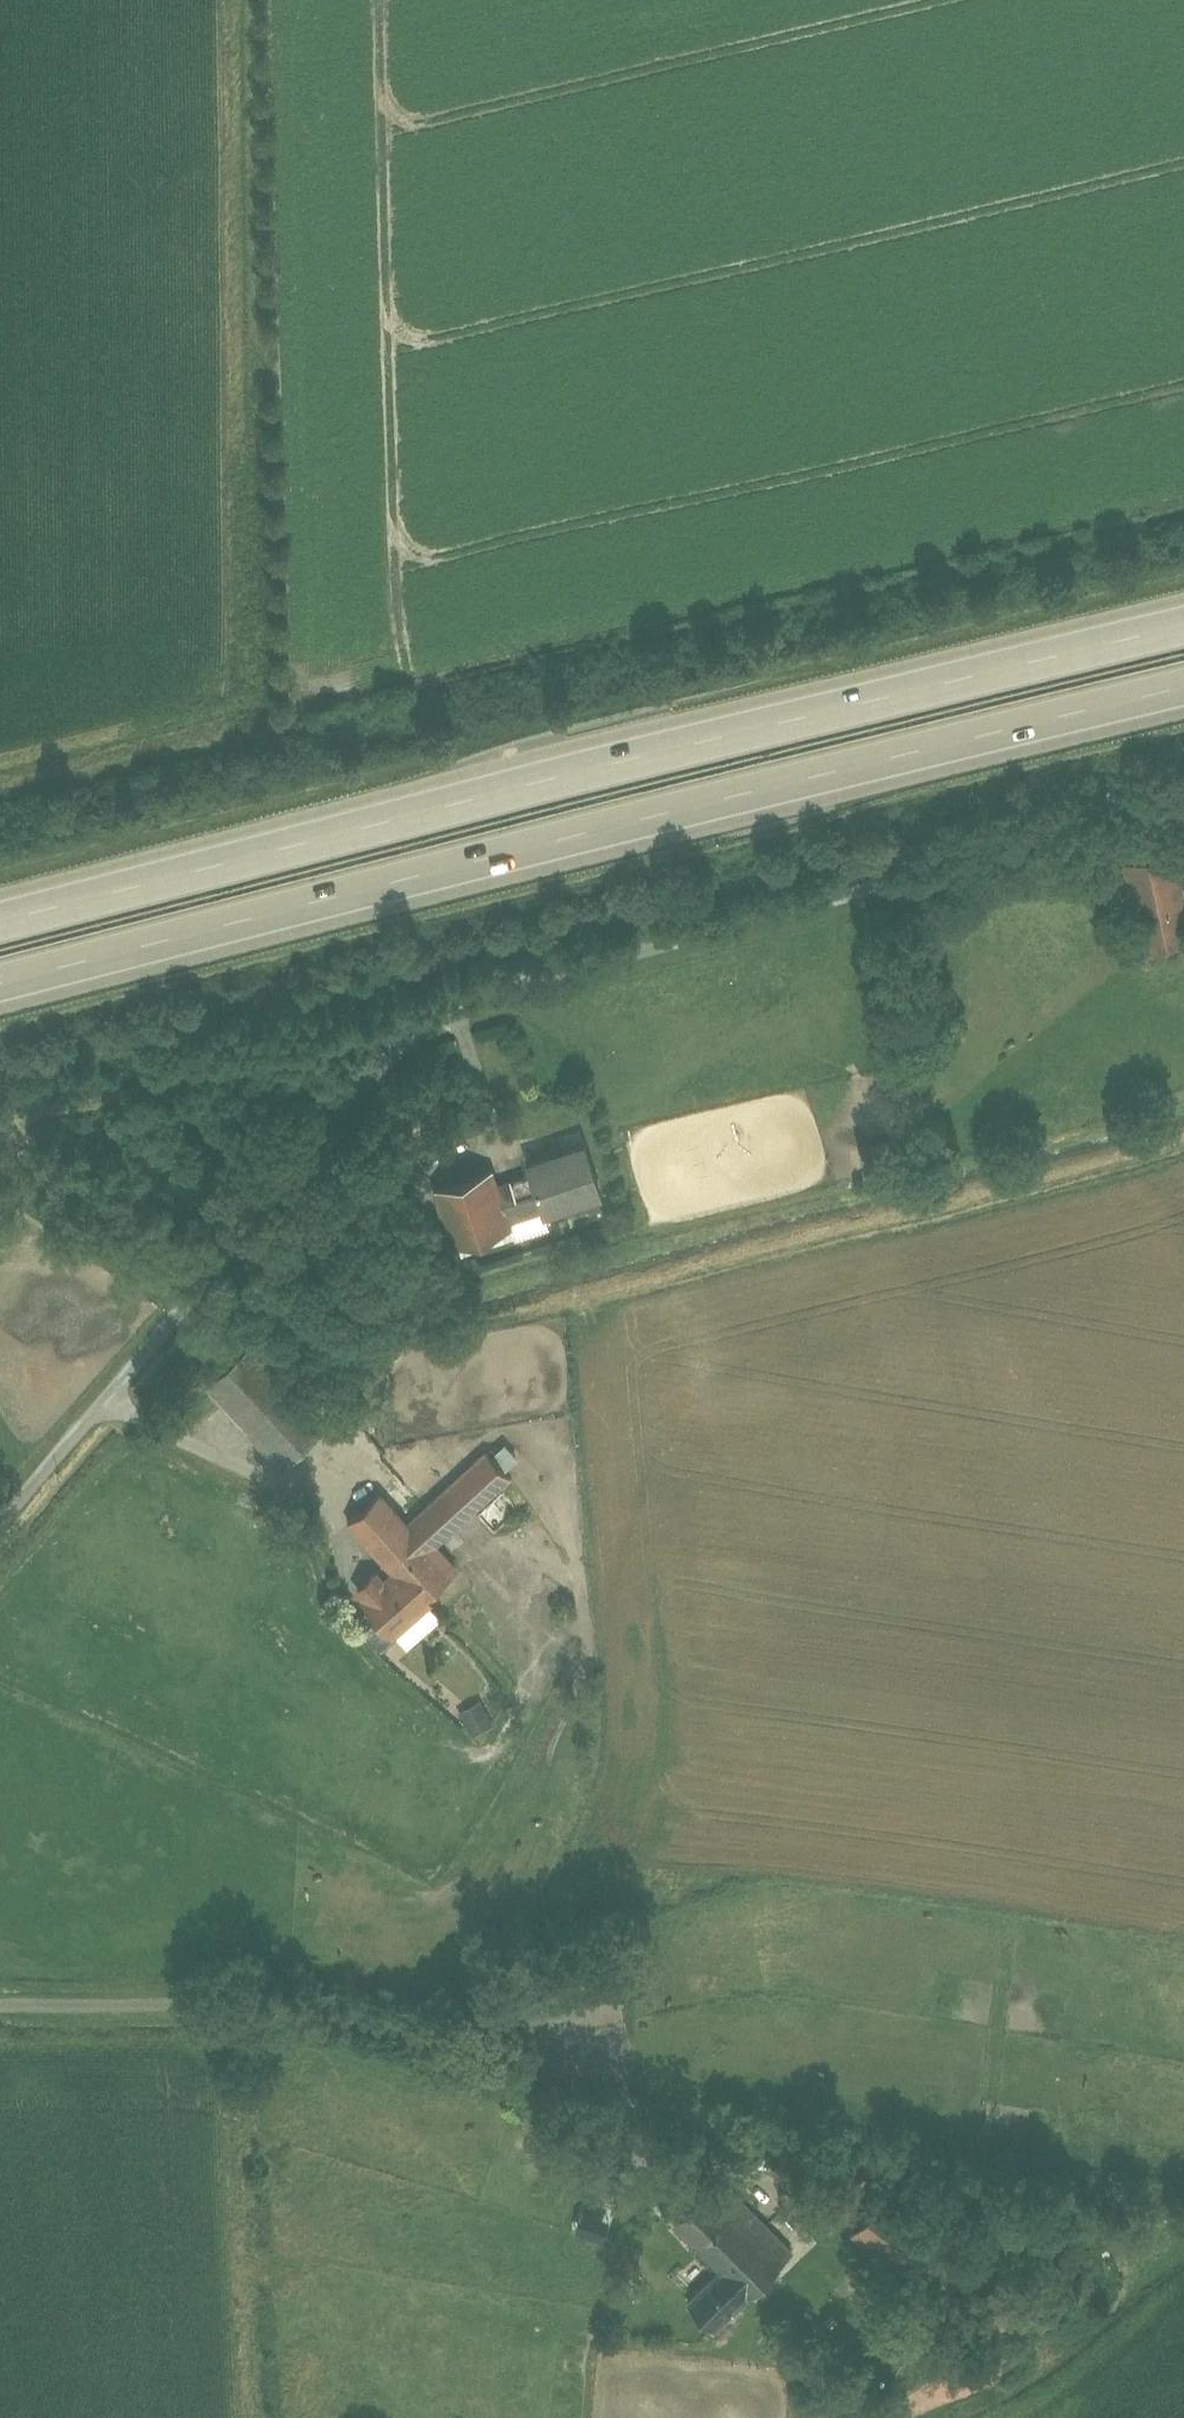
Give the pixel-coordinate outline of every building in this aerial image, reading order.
[(1122,867),(1136,959),(1183,952),(1183,899),(1178,859),(1122,867)] [(430,1186),(449,1250),(606,1202),(587,1141),(525,1159),(530,1174),(501,1183),(496,1166),(430,1186)] [(262,1336),(209,1385),(285,1466),(337,1418),(262,1336)] [(379,1491),(345,1523),(384,1564),(353,1593),(395,1637),(463,1573),(440,1549),(475,1516),(490,1531),(516,1506),(500,1490),(516,1476),(486,1445),(407,1520),(379,1491)] [(482,1698),(459,1711),(474,1736),(496,1724),(482,1698)] [(703,2201),(673,2233),(715,2277),(689,2303),(716,2337),(779,2278),(703,2201)] [(880,2202),(852,2240),(903,2277),(931,2240),(880,2202)] [(607,2238),(614,2214),(583,2204),(575,2228),(607,2238)]
